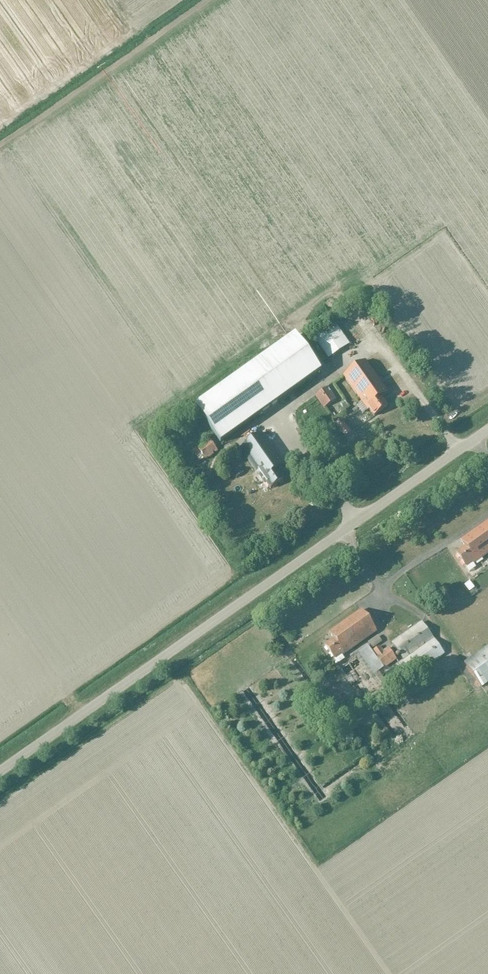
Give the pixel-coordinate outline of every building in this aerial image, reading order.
[(335,325),(314,339),(328,359),(349,345),(335,325)] [(321,372),(297,339),(295,336),(195,408),(221,444),(321,372)] [(388,395),(388,394),(365,361),(344,376),(369,412),(370,411),(375,417),(389,407),(383,398),(388,395)] [(316,396),(325,408),(338,400),(329,387),(316,396)] [(351,433),(343,421),(341,419),(336,423),(347,439),(349,438),(347,435),(351,433)] [(278,471),(285,467),(262,434),(241,449),(266,484),(267,484),(271,490),(285,481),(278,471)] [(198,447),(206,460),(219,452),(210,439),(198,447)] [(232,474),(240,469),(235,462),(227,467),(232,474)] [(193,480),(198,485),(214,472),(209,466),(193,480)] [(466,568),(473,564),(474,565),(487,555),(487,523),(461,541),(465,548),(456,554),(466,568)] [(334,640),(325,646),(338,664),(345,660),(343,657),(377,633),(362,611),(329,633),(334,640)] [(405,671),(410,679),(445,655),(423,622),(392,643),(404,660),(399,664),(404,671),(405,671)] [(377,636),(368,643),(373,649),(382,643),(377,636)] [(374,675),(376,673),(377,674),(374,676),(381,686),(386,683),(379,672),(383,668),(384,669),(397,660),(388,648),(383,651),(380,646),(372,652),(376,657),(375,657),(368,646),(358,652),(374,675)] [(482,687),(487,683),(487,646),(464,662),(482,687)]
